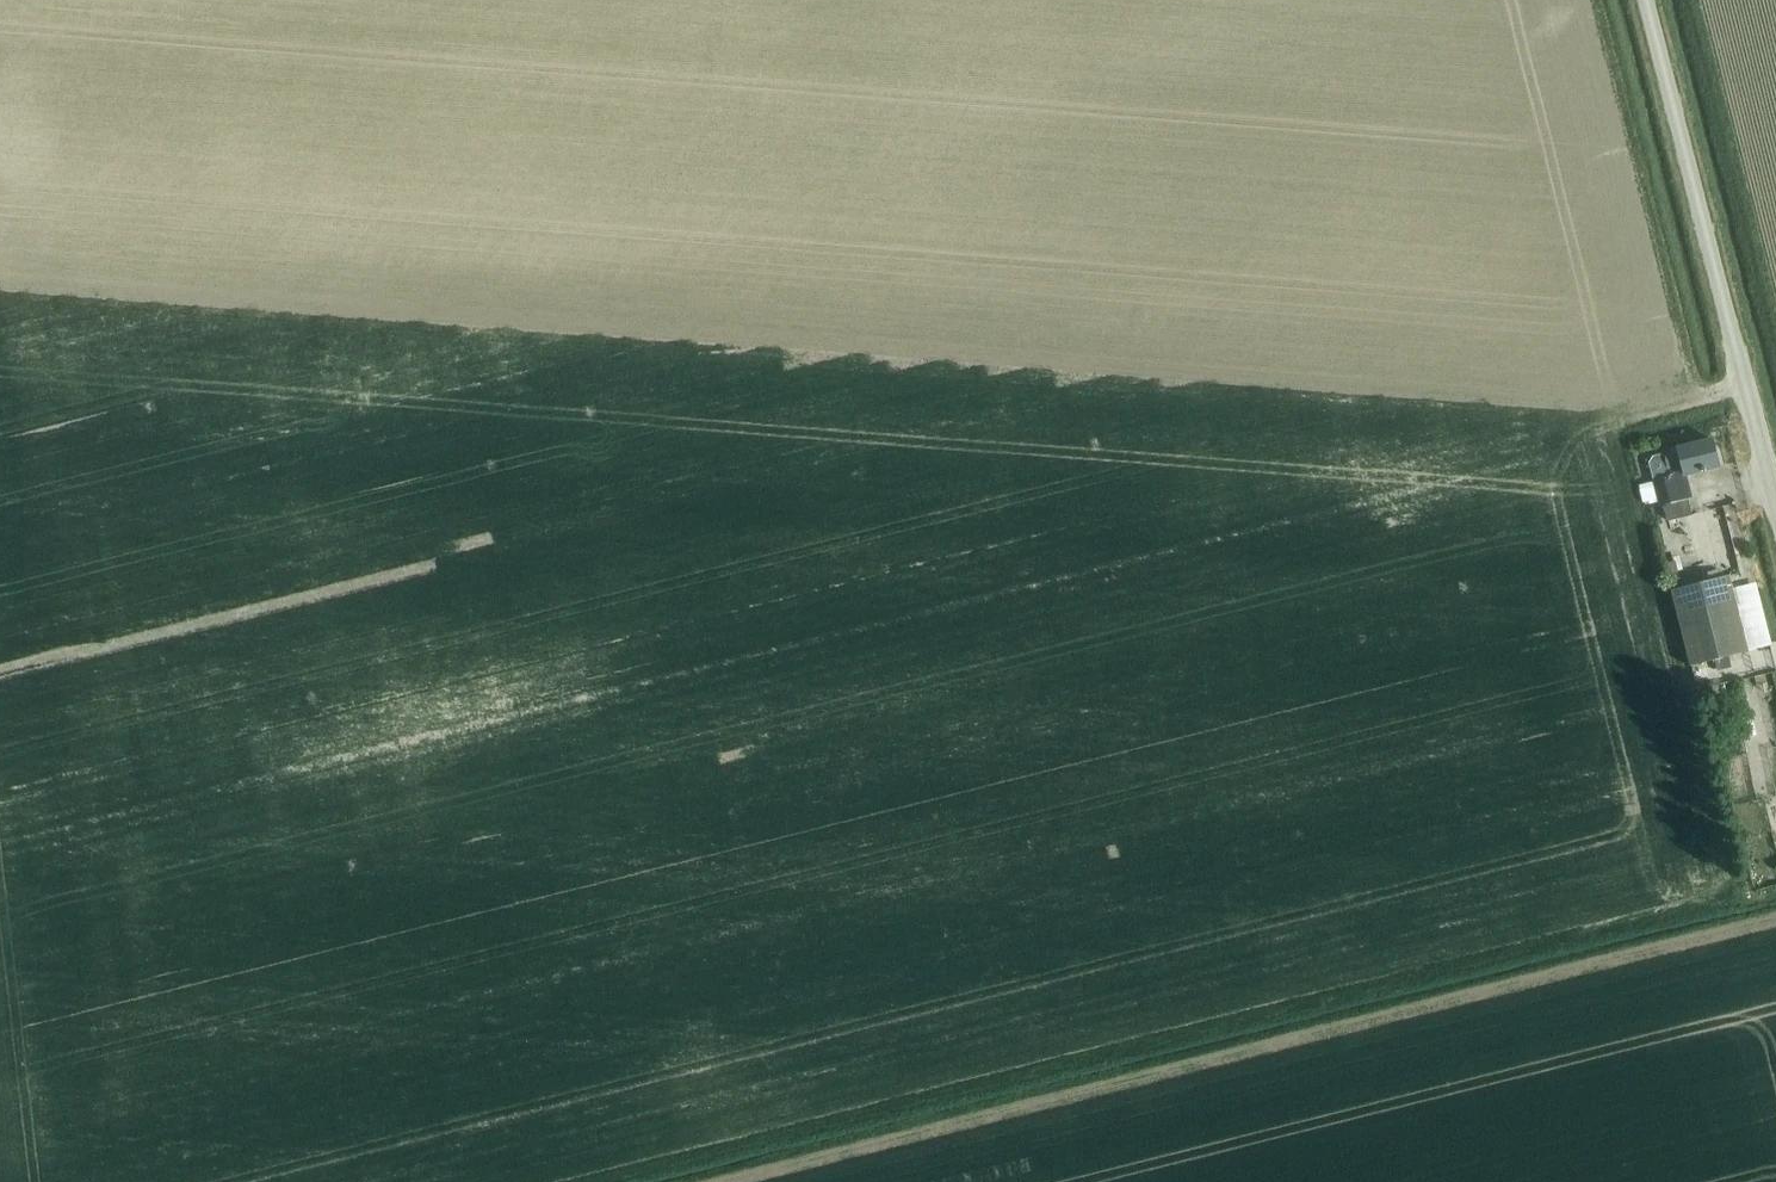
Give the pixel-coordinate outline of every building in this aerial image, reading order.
[(1641,496),(1644,505),(1654,502),(1653,499),(1658,498),(1660,504),(1687,497),(1681,476),(1718,466),(1711,439),(1662,451),(1649,454),(1656,479),(1639,484),(1641,491),(1638,492),(1640,496),(1641,496)] [(1705,581),(1670,590),(1689,665),(1708,660),(1711,670),(1731,665),(1728,655),(1747,650),(1771,644),(1755,581),(1731,587),(1728,575),(1705,581)] [(1730,687),(1749,684),(1747,670),(1727,674),(1730,687)] [(1767,675),(1773,709),(1775,708),(1775,674),(1767,675)]
